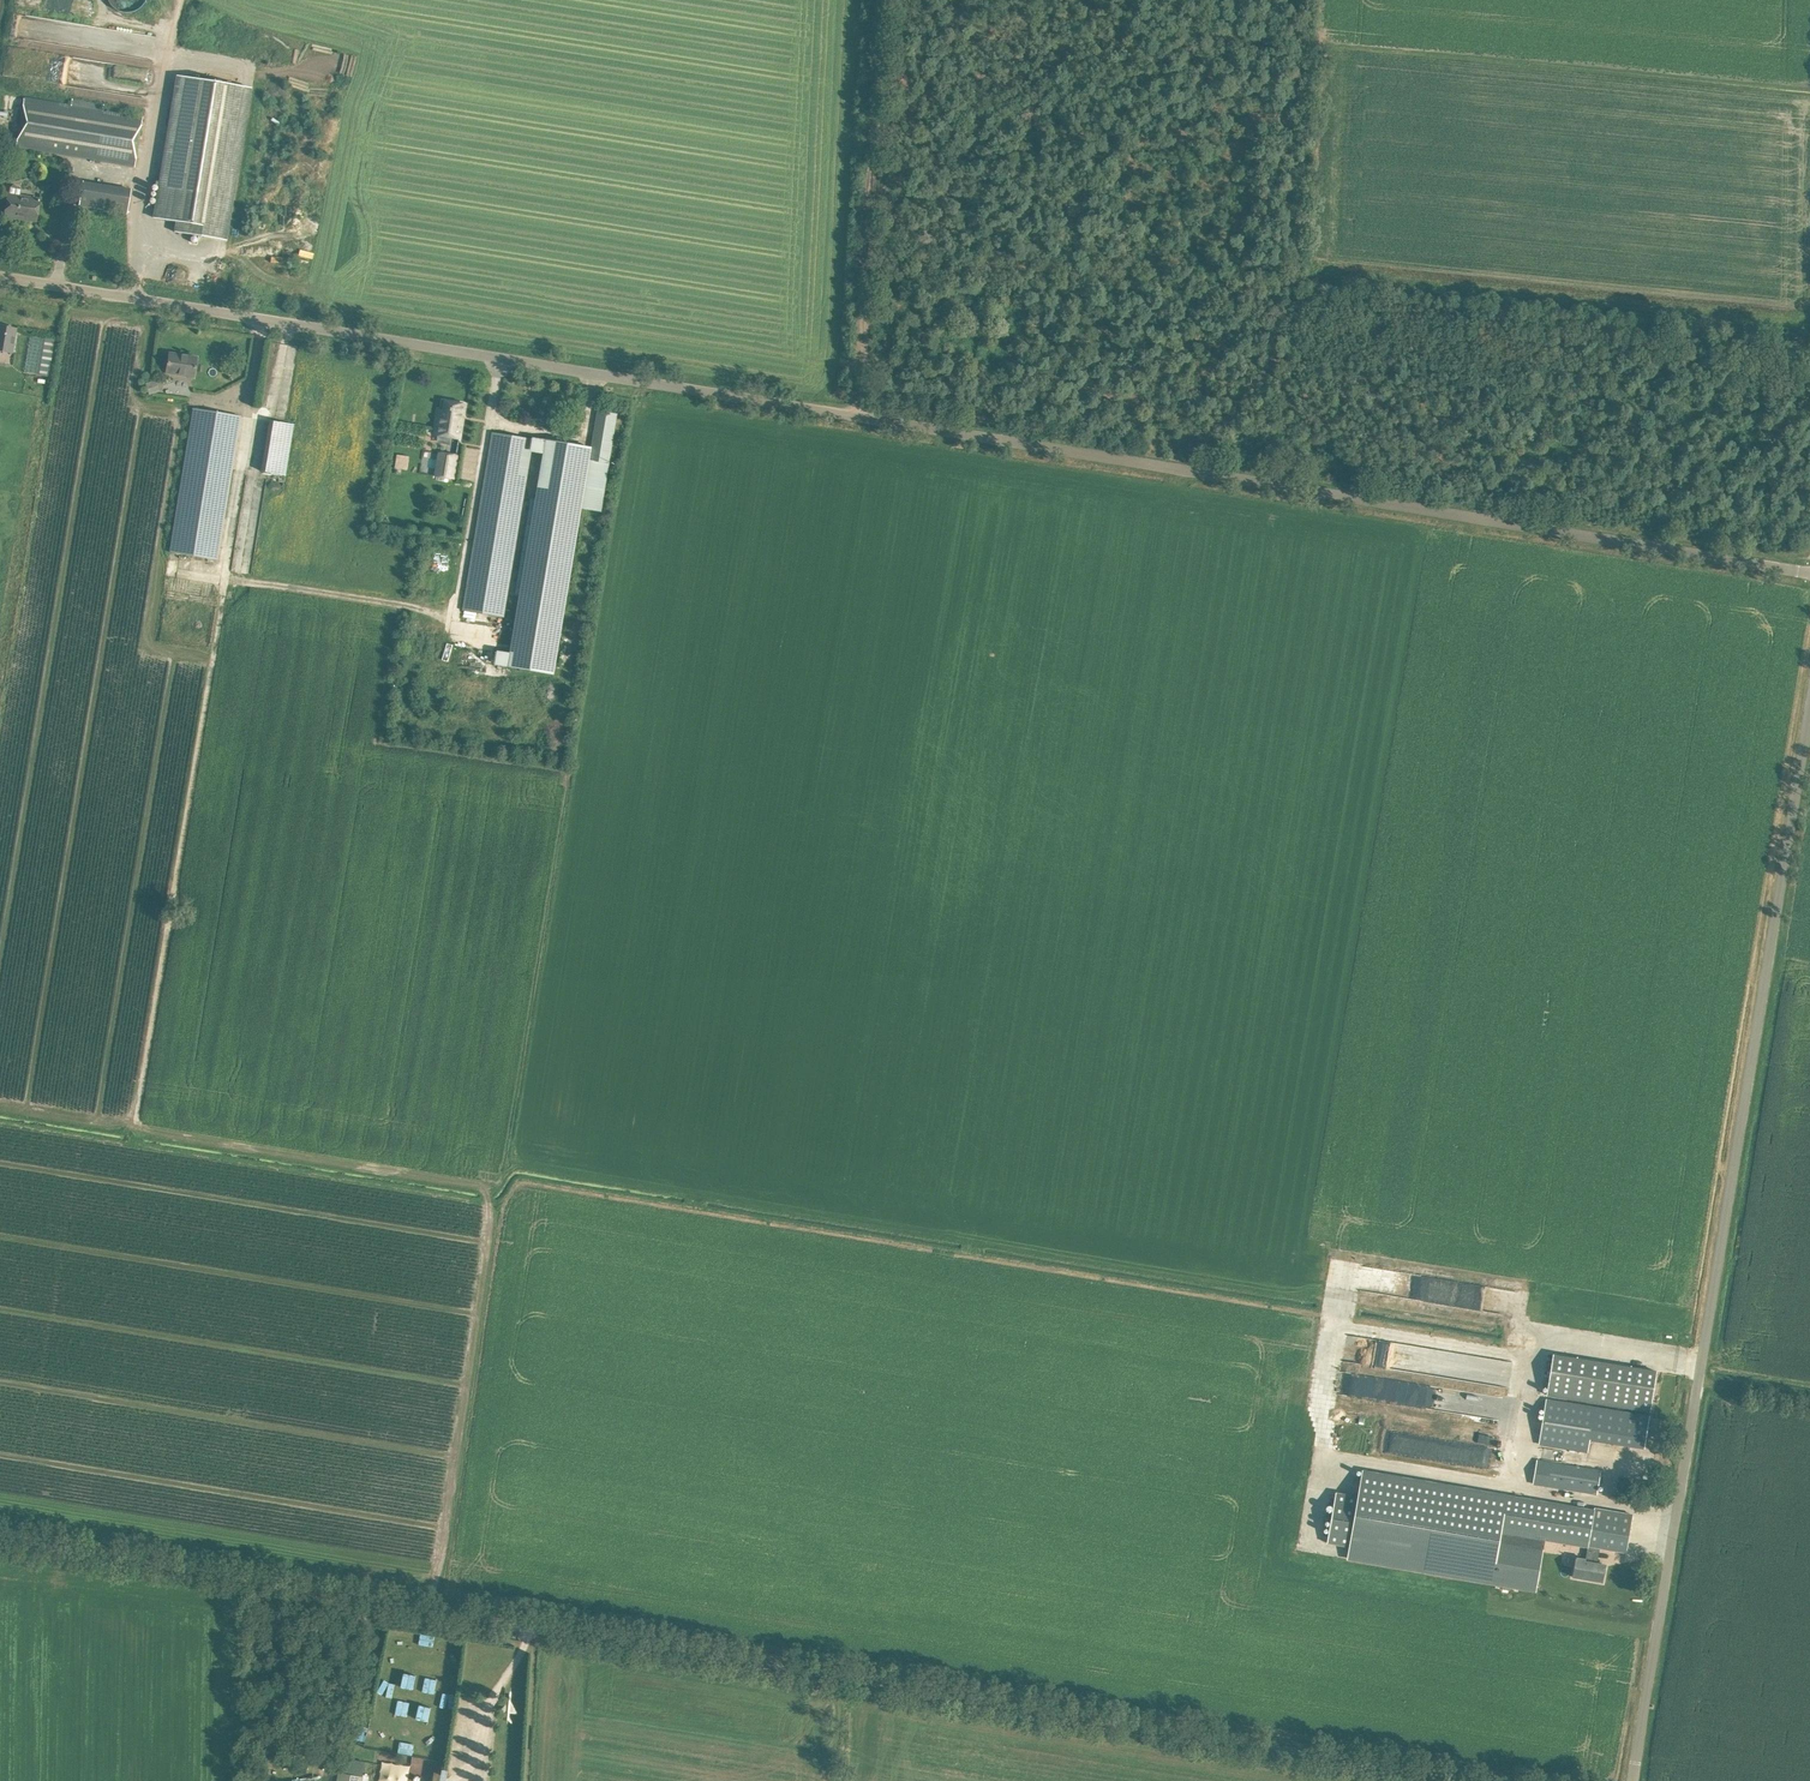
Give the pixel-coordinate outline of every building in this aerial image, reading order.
[(121,12),(126,13),(130,12),(134,11),(139,9),(142,6),(145,3),(146,0),(108,0),(108,1),(111,6),(116,10),(121,12)] [(155,216),(176,220),(174,230),(224,238),(249,86),(178,74),(155,216)] [(88,95),(78,94),(77,99),(72,99),(71,104),(24,97),(16,147),(134,167),(143,114),(137,112),(136,115),(103,109),(103,106),(96,105),(97,103),(87,101),(88,95)] [(83,181),(79,205),(98,209),(102,184),(83,181)] [(5,216),(36,221),(40,198),(20,194),(21,189),(19,186),(13,185),(10,187),(9,193),(8,192),(5,216)] [(4,351),(12,353),(12,349),(16,328),(0,326),(0,351),(4,351)] [(46,337),(40,374),(49,375),(55,339),(46,337)] [(197,357),(169,352),(165,373),(193,378),(197,357)] [(146,383),(149,395),(160,392),(156,379),(146,383)] [(438,409),(434,434),(450,437),(449,446),(447,453),(440,452),(436,476),(454,479),(458,455),(457,455),(460,438),(461,439),(466,404),(443,400),(442,410),(438,409)] [(169,551),(218,559),(242,416),(192,407),(169,551)] [(491,444),(463,610),(490,615),(501,617),(504,617),(506,606),(508,592),(532,452),(532,450),(544,452),(544,454),(536,500),(520,594),(518,608),(511,652),(501,650),(498,650),(496,663),(554,673),(582,508),(601,511),(609,465),(616,425),(618,414),(598,410),(597,416),(592,448),(550,442),(550,443),(533,440),(533,439),(493,432),(491,444)] [(293,424),(269,420),(261,471),(285,475),(293,424)] [(437,467),(438,456),(426,456),(426,466),(437,467)] [(1512,1311),(1513,1289),(1484,1287),(1483,1310),(1512,1311)] [(1378,1367),(1511,1384),(1514,1360),(1401,1345),(1401,1346),(1381,1343),(1378,1367)] [(1547,1395),(1650,1412),(1657,1371),(1554,1354),(1547,1395)] [(1644,1448),(1650,1416),(1546,1400),(1539,1444),(1588,1452),(1590,1440),(1644,1448)] [(1399,1434),(1396,1451),(1442,1458),(1444,1447),(1437,1446),(1437,1442),(1431,1441),(1430,1445),(1422,1444),(1423,1437),(1399,1434)] [(1533,1483),(1597,1494),(1601,1470),(1536,1460),(1533,1483)] [(1632,1514),(1621,1512),(1595,1508),(1594,1511),(1363,1471),(1358,1495),(1336,1491),(1327,1542),(1350,1547),(1348,1558),(1515,1586),(1519,1587),(1523,1587),(1526,1586),(1529,1585),(1532,1583),(1535,1581),(1537,1578),(1539,1575),(1540,1572),(1545,1538),(1588,1546),(1586,1559),(1576,1557),(1573,1577),(1602,1582),(1606,1565),(1595,1563),(1598,1547),(1626,1552),(1632,1514)] [(434,1646),(436,1633),(422,1631),(420,1644),(434,1646)] [(404,1687),(416,1689),(418,1673),(406,1672),(404,1687)] [(435,1693),(438,1679),(426,1676),(423,1690),(435,1693)] [(393,1696),(396,1682),(384,1680),(381,1693),(393,1696)] [(453,1707),(453,1693),(443,1692),(442,1706),(453,1707)] [(399,1699),(396,1714),(409,1716),(411,1701),(399,1699)] [(420,1703),(417,1717),(431,1721),(434,1707),(420,1703)] [(400,1752),(415,1753),(415,1742),(401,1741),(400,1752)] [(356,1760),(355,1773),(365,1774),(366,1761),(356,1760)] [(338,1780),(363,1780),(364,1776),(339,1772),(338,1780)]
